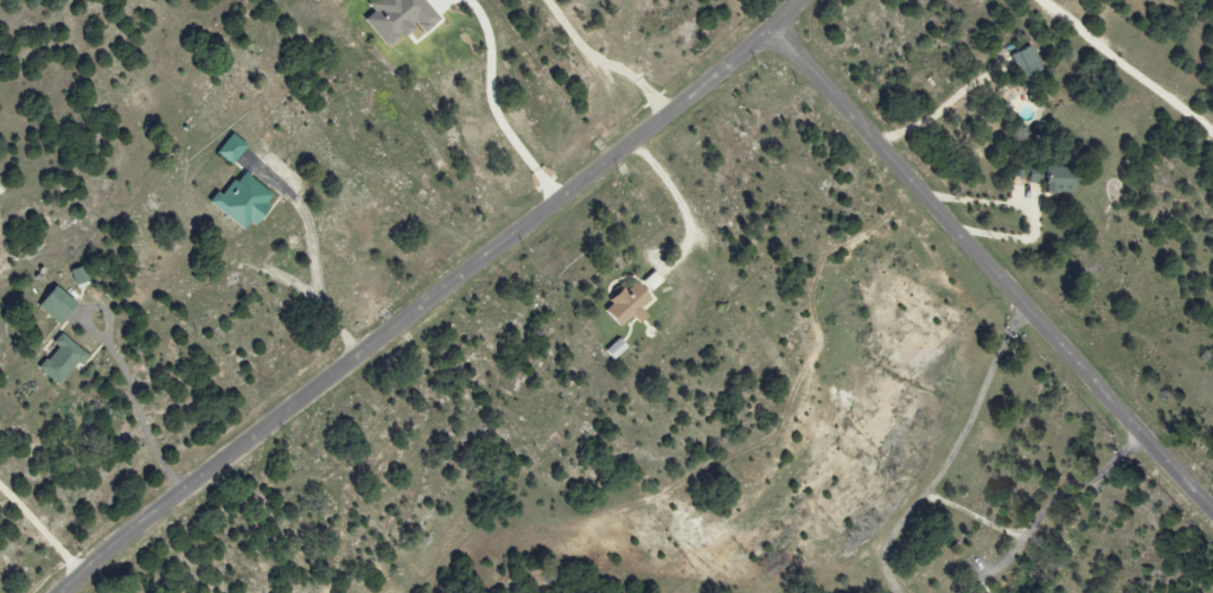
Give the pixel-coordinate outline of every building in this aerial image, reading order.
[(421,0),(367,0),(363,4),(370,13),(360,20),(381,47),(405,28),(404,27),(411,22),(418,32),(435,19),(421,0)] [(1011,52),(1018,78),(1039,72),(1032,46),(1011,52)] [(244,145),(228,133),(212,152),(228,165),(244,145)] [(204,203),(242,231),(269,195),(238,171),(218,197),(212,193),(204,203)] [(75,289),(87,283),(79,265),(67,271),(75,289)] [(600,314),(616,328),(627,316),(635,323),(643,315),(636,309),(646,298),(629,282),(600,314)] [(54,322),(72,303),(52,285),(34,305),(54,322)] [(55,386),(83,354),(59,333),(50,343),(54,347),(35,368),(55,386)] [(603,348),(611,359),(624,349),(615,338),(603,348)]
